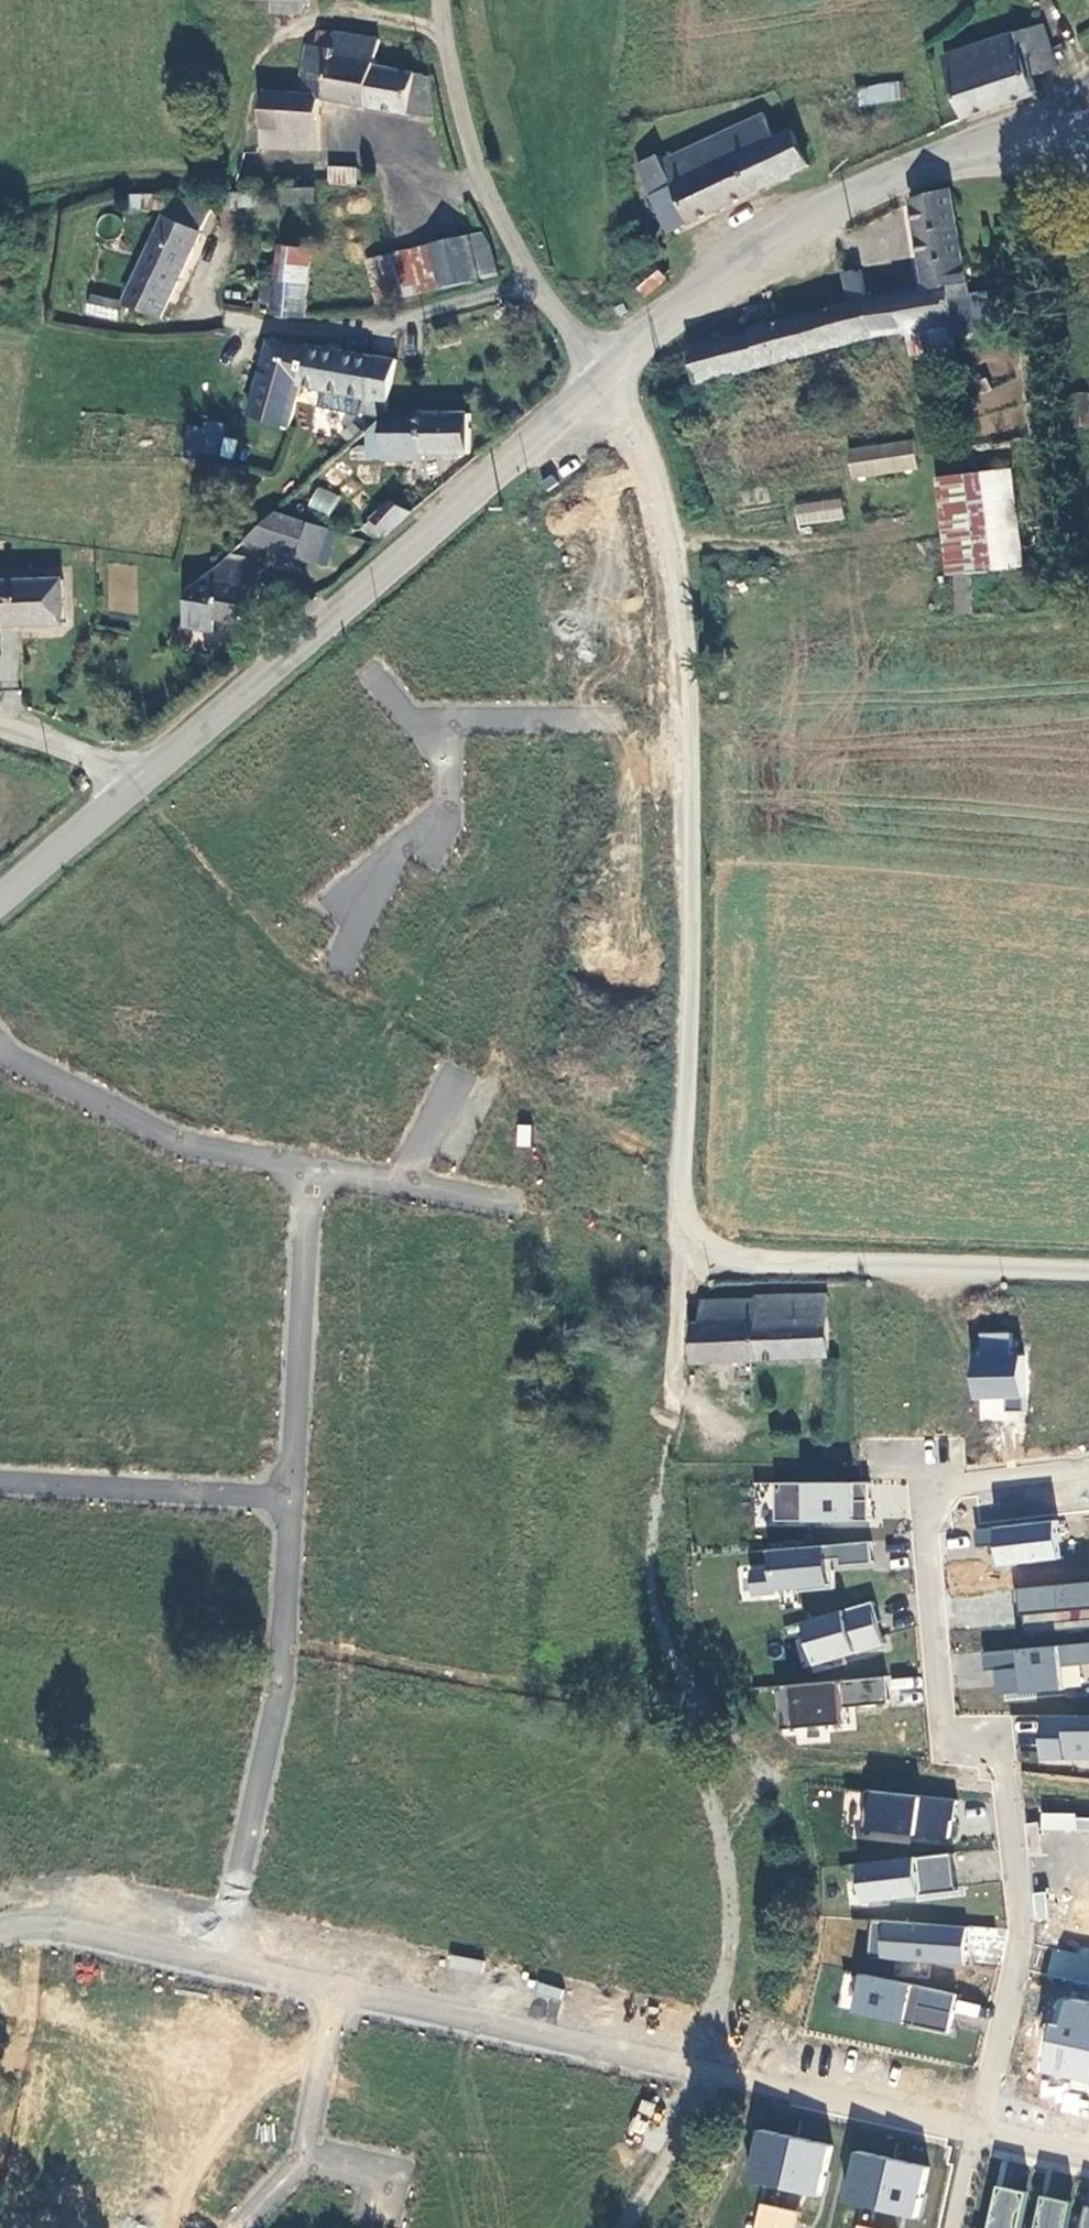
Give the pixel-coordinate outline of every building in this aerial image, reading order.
[(1047,25),(949,55),(969,117),(1040,94),(1035,78),(1061,69),(1047,25)] [(265,95),(262,150),(321,156),(326,108),(332,49),(309,47),(303,97),(265,95)] [(340,48),(332,49),(326,108),(424,129),(428,90),(382,85),(386,53),(340,48)] [(857,83),(857,103),(900,103),(900,83),(857,83)] [(437,131),(428,90),(424,129),(437,131)] [(763,116),(664,166),(677,190),(654,202),(671,235),(811,167),(795,132),(775,142),(763,116)] [(677,190),(664,166),(660,159),(638,171),(654,202),(677,190)] [(332,174),(331,190),(362,190),(363,175),(332,174)] [(966,292),(950,190),(909,202),(924,285),(863,297),(874,340),(905,332),(945,322),(949,336),(972,331),(966,292)] [(199,233),(198,232),(209,210),(175,194),(130,193),(130,211),(167,211),(122,304),(157,321),(199,233)] [(286,205),(287,194),(237,194),(237,205),(286,205)] [(413,253),(420,290),(487,276),(479,239),(413,253)] [(318,250),(284,247),(282,279),(316,282),(318,250)] [(406,293),(420,290),(413,253),(398,256),(406,293)] [(363,262),(371,298),(396,293),(388,256),(363,262)] [(658,263),(635,282),(646,296),(669,276),(658,263)] [(863,297),(857,270),(840,275),(847,304),(749,329),(758,367),(874,340),(863,297)] [(316,282),(282,279),(282,286),(266,285),(265,304),(280,305),(279,313),(313,316),(316,282)] [(983,289),(966,292),(972,331),(972,337),(990,333),(983,289)] [(115,324),(118,306),(89,300),(85,319),(115,324)] [(227,307),(222,325),(257,333),(261,316),(227,307)] [(945,322),(905,332),(911,357),(951,348),(949,336),(945,322)] [(749,329),(685,345),(693,382),(758,367),(749,329)] [(254,420),(292,429),(304,388),(313,347),(273,340),(254,420)] [(401,361),(313,347),(304,388),(357,395),(384,399),(395,383),(401,361)] [(1007,352),(987,352),(987,375),(1007,375),(1007,352)] [(1071,427),(1088,426),(1088,403),(1088,392),(1070,393),(1071,427)] [(384,399),(357,395),(355,412),(377,417),(384,411),(384,399)] [(377,417),(369,424),(368,448),(427,450),(427,446),(470,448),(471,413),(384,411),(377,417)] [(349,432),(366,434),(368,416),(351,414),(349,432)] [(235,438),(222,438),(222,425),(186,424),(186,453),(235,454),(235,438)] [(912,440),(846,448),(850,479),(916,471),(912,440)] [(960,571),(969,570),(1024,563),(1014,467),(949,474),(960,571)] [(306,505),(329,517),(339,497),(317,485),(306,505)] [(792,506),(797,529),(844,519),(840,496),(792,506)] [(361,523),(380,540),(407,516),(386,502),(361,523)] [(323,533),(268,521),(244,544),(317,560),(323,533)] [(225,563),(194,593),(187,634),(215,638),(217,625),(254,630),(261,592),(257,591),(261,568),(225,563)] [(974,608),(969,570),(960,571),(955,572),(960,609),(974,608)] [(0,583),(0,595),(1,629),(67,628),(66,582),(0,583)] [(516,1146),(530,1146),(530,1123),(516,1123),(516,1146)] [(828,1355),(826,1293),(756,1294),(756,1297),(700,1299),(700,1321),(692,1321),(693,1358),(828,1355)] [(982,1359),(970,1359),(970,1399),(1032,1399),(1032,1351),(1016,1351),(1016,1334),(982,1334),(982,1359)] [(774,1482),(774,1520),(869,1519),(869,1480),(774,1482)] [(974,1527),(976,1544),(992,1542),(994,1568),(1064,1561),(1060,1519),(974,1527)] [(750,1595),(832,1589),(831,1566),(876,1563),(874,1540),(765,1548),(767,1571),(749,1573),(750,1595)] [(1014,1587),(1016,1614),(1088,1607),(1088,1580),(1014,1587)] [(884,1648),(870,1600),(798,1620),(812,1668),(884,1648)] [(980,1650),(982,1669),(992,1668),(995,1698),(1065,1691),(1063,1667),(1088,1664),(1088,1638),(980,1650)] [(773,1686),(776,1730),(844,1726),(842,1703),(885,1700),(884,1679),(773,1686)] [(1038,1741),(1039,1761),(1088,1760),(1088,1732),(1060,1733),(1060,1740),(1038,1741)] [(955,1844),(959,1796),(932,1794),(860,1788),(857,1838),(955,1844)] [(1039,1827),(1088,1832),(1088,1816),(1041,1811),(1039,1827)] [(862,1905),(959,1891),(953,1852),(857,1866),(862,1905)] [(881,1920),(878,1960),(969,1967),(972,1927),(881,1920)] [(449,1958),(449,1967),(480,1968),(480,1959),(449,1958)] [(955,1989),(857,1967),(846,2015),(952,2038),(956,2015),(987,2022),(991,2004),(956,1996),(955,1989)] [(1072,2000),(1058,2077),(1088,2083),(1088,2004),(1072,2000)] [(824,2198),(834,2146),(753,2130),(743,2182),(824,2198)] [(845,2204),(921,2221),(933,2168),(857,2150),(845,2204)] [(1002,2181),(991,2227),(1023,2227),(1033,2188),(1002,2181)] [(1047,2191),(1038,2227),(1070,2227),(1077,2198),(1047,2191)] [(801,2212),(760,2204),(755,2227),(798,2227),(801,2212)]
